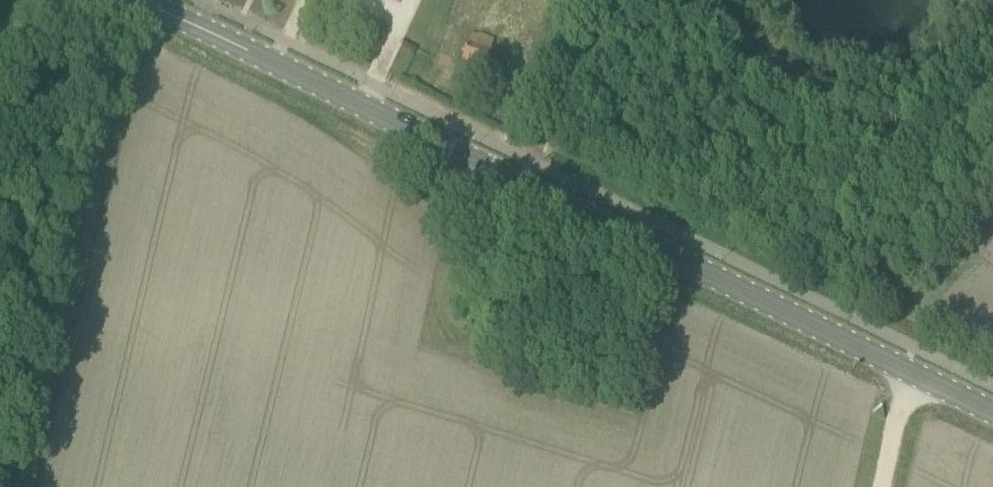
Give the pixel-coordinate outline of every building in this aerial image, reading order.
[(496,41),(473,32),(462,61),(485,70),(496,41)]
